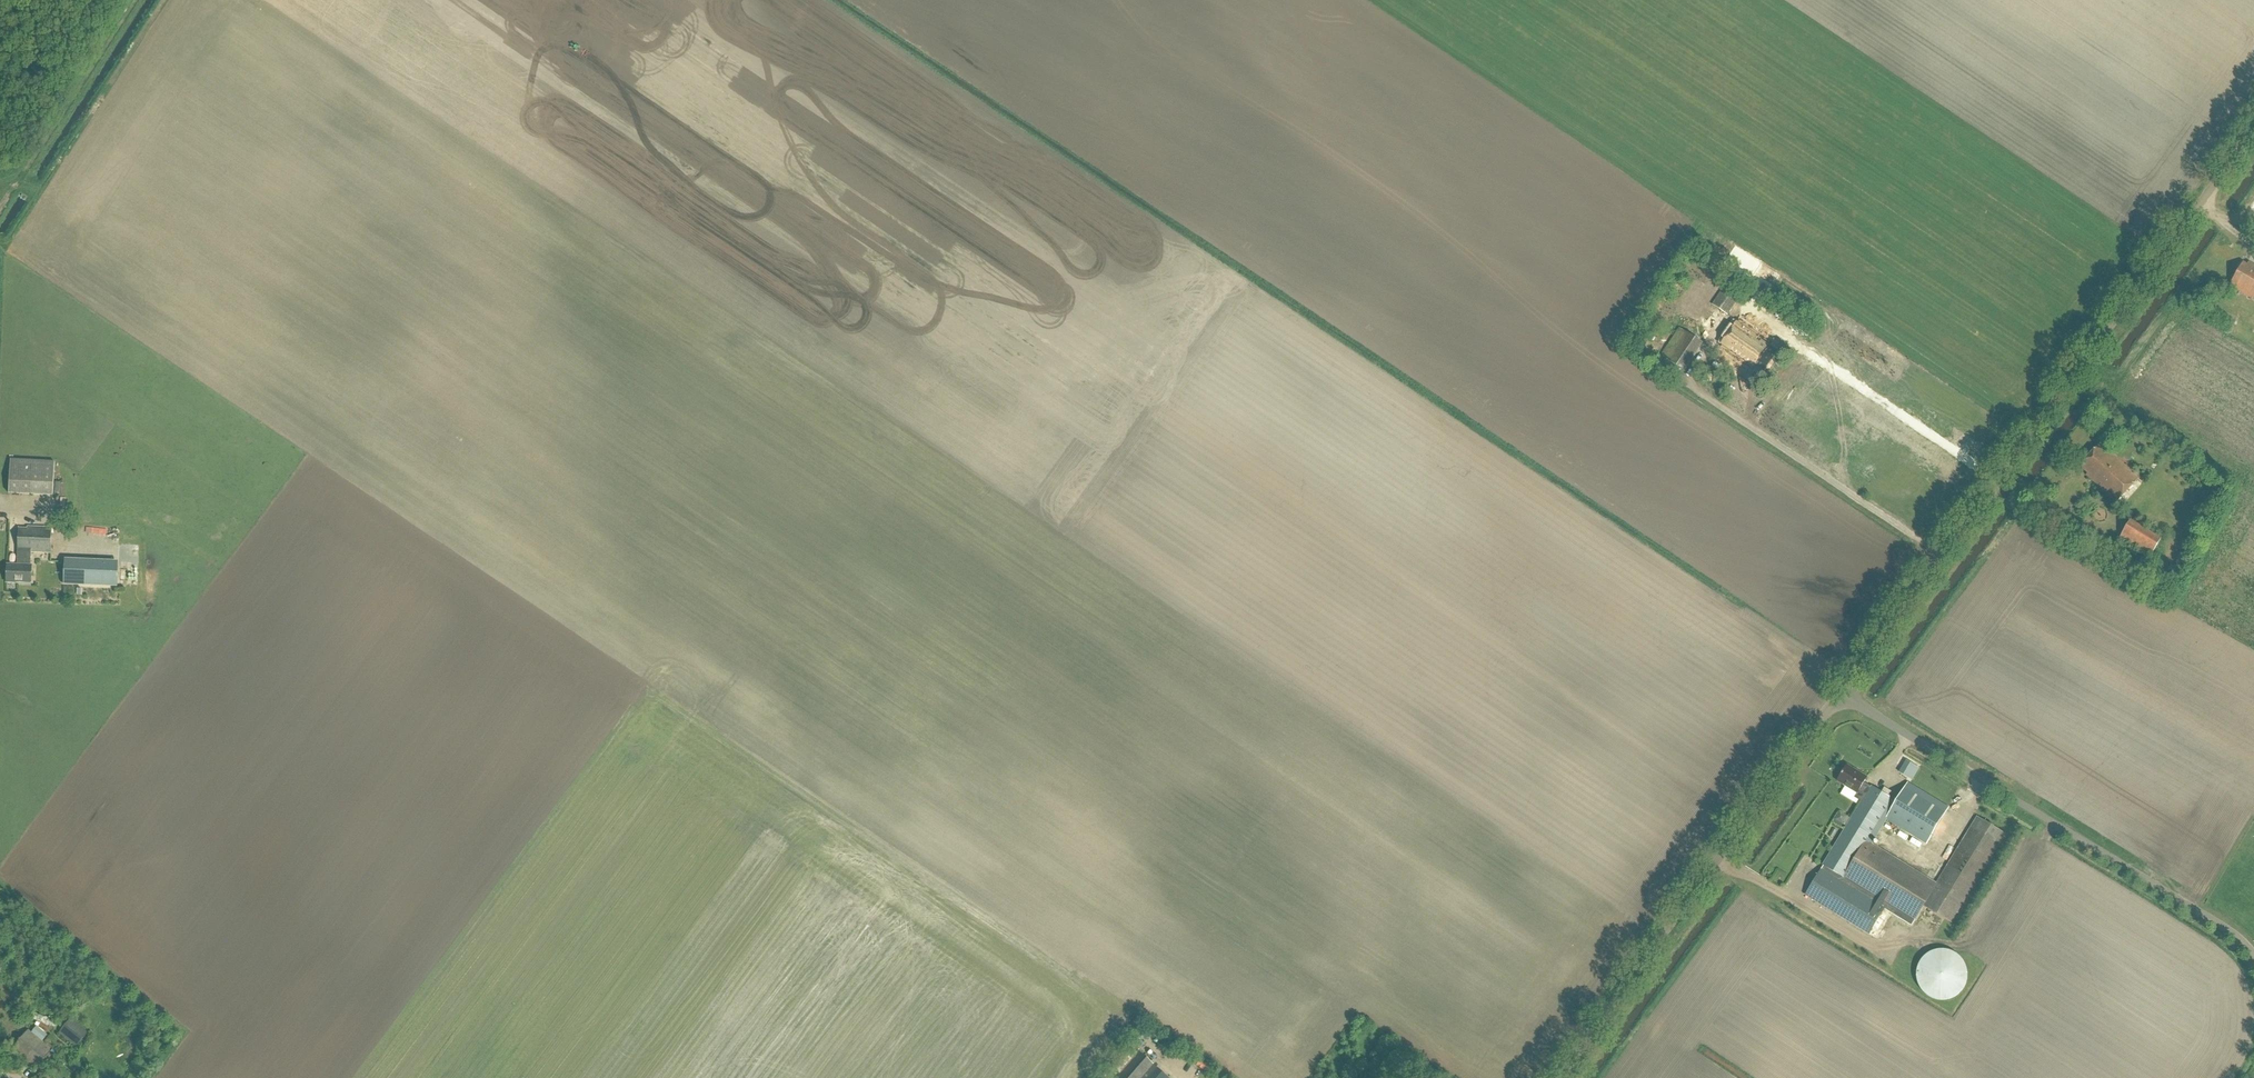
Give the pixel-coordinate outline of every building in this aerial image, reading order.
[(2253,300),(2253,265),(2248,262),(2246,265),(2242,262),(2229,285),(2253,300)] [(1725,285),(1712,304),(1728,315),(1741,297),(1725,285)] [(1770,345),(1772,342),(1740,320),(1722,347),(1749,366),(1749,364),(1755,368),(1756,367),(1764,373),(1779,351),(1770,345)] [(1688,331),(1674,362),(1696,373),(1701,364),(1698,363),(1708,341),(1688,331)] [(2098,445),(2079,466),(2086,473),(2085,475),(2115,503),(2138,478),(2105,448),(2103,449),(2098,445)] [(10,457),(9,493),(53,495),(55,460),(10,457)] [(2130,520),(2119,538),(2149,557),(2161,539),(2130,520)] [(51,552),(52,527),(28,526),(28,528),(18,528),(17,551),(19,551),(19,564),(6,564),(6,581),(31,582),(32,565),(31,565),(31,551),(51,552)] [(118,561),(65,559),(64,585),(117,587),(118,561)] [(1909,759),(1902,772),(1915,780),(1922,766),(1909,759)] [(1948,807),(1907,782),(1896,801),(1891,798),(1871,787),(1864,782),(1867,777),(1847,765),(1837,781),(1857,793),(1854,797),(1862,802),(1850,821),(1824,866),(1805,896),(1870,935),(1885,910),(1912,926),(1924,905),(1952,922),(2006,833),(1978,816),(1937,883),(1871,844),(1886,819),(1926,843),(1948,807)] [(1922,959),(1920,963),(1918,969),(1917,974),(1917,980),(1919,985),(1922,990),(1926,995),(1930,997),(1936,1000),(1943,1000),(1948,1000),(1954,997),(1958,995),(1963,990),(1965,985),(1967,979),(1968,974),(1967,970),(1966,967),(1965,963),(1962,959),(1959,956),(1956,953),(1952,951),(1948,950),(1945,950),(1941,950),(1936,950),(1932,951),(1929,953),(1925,956),(1922,959)] [(89,1032),(71,1018),(59,1033),(76,1047),(89,1032)] [(28,1030),(12,1051),(36,1070),(52,1049),(28,1030)] [(1139,1051),(1116,1077),(1141,1077),(1153,1065),(1154,1064),(1139,1051)] [(1153,1065),(1141,1077),(1168,1077),(1153,1065)]
